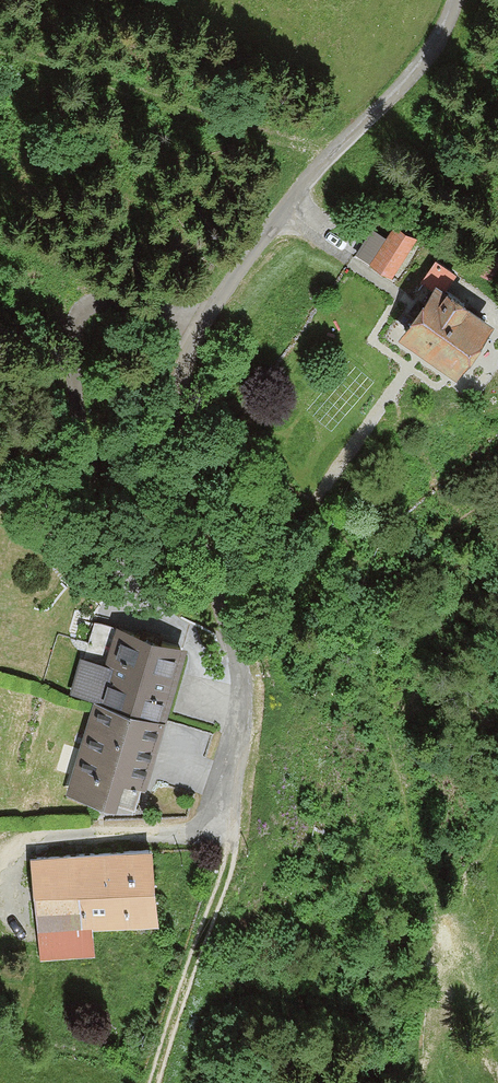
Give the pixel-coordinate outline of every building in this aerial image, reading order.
[(415,239),(394,226),(371,264),(392,277),(415,239)] [(456,273),(436,259),(421,280),(431,286),(398,333),(457,373),(493,321),(445,288),(456,273)] [(92,618),(72,690),(91,695),(158,714),(179,642),(92,618)] [(158,714),(91,695),(64,789),(132,808),(158,714)] [(146,849),(33,855),(39,959),(89,955),(87,925),(150,921),(146,849)]
